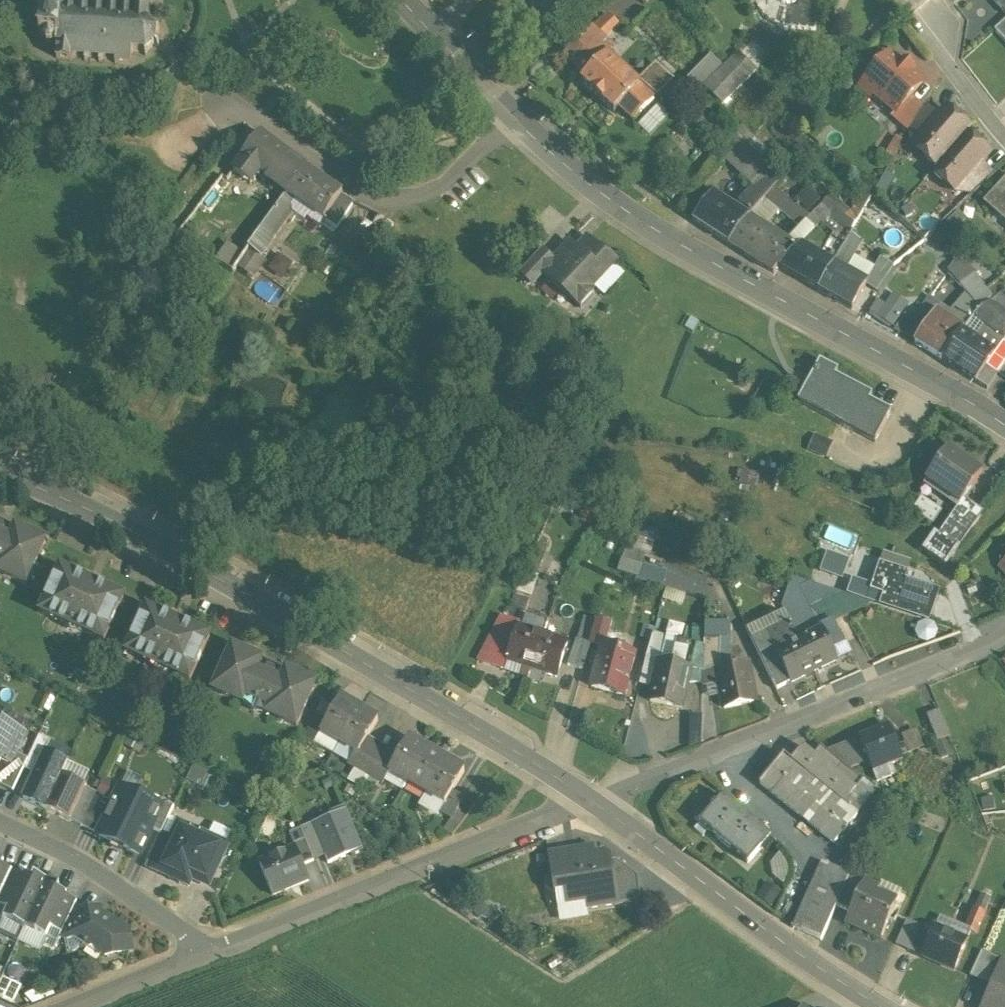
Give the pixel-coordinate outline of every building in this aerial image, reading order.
[(130,6),(133,6),(132,15),(133,15),(148,16),(149,8),(152,8),(153,0),(130,0),(130,6)] [(782,30),(782,31),(814,35),(818,2),(806,0),(799,0),(798,4),(794,8),(790,10),(789,11),(784,11),(779,9),(775,6),(775,5),(773,1),(773,0),(772,0),(753,0),(755,9),(761,19),(771,27),(782,30)] [(773,0),(773,1),(775,5),(775,6),(779,9),(784,11),(789,11),(790,10),(794,8),(798,4),(799,0),(773,0)] [(1004,17),(1004,0),(990,0),(1004,17)] [(118,18),(106,17),(107,13),(104,12),(103,17),(92,16),(92,12),(89,11),(89,15),(78,14),(78,10),(75,10),(74,14),(62,13),(60,27),(58,27),(57,30),(55,26),(50,26),(46,30),(41,30),(39,50),(44,51),(44,54),(47,57),(51,58),(55,55),(55,59),(58,59),(56,71),(72,73),(72,69),(84,70),(84,74),(87,74),(87,70),(98,71),(98,75),(101,75),(101,72),(114,73),(113,76),(129,78),(130,68),(132,68),(132,65),(142,65),(143,69),(147,68),(146,64),(153,58),(157,60),(158,57),(154,55),(155,46),(159,44),(158,41),(154,42),(151,34),(151,30),(149,30),(150,16),(148,16),(133,15),(132,19),(121,18),(121,14),(118,14),(118,18)] [(623,21),(614,11),(607,18),(617,28),(623,21)] [(607,18),(564,59),(585,81),(599,66),(588,55),(617,28),(607,18)] [(994,34),(1004,46),(1004,24),(994,34)] [(751,43),(717,79),(736,96),(770,60),(751,43)] [(901,70),(889,59),(863,89),(860,94),(869,102),(873,98),(895,117),(896,118),(911,101),(922,88),(910,78),(913,75),(904,67),(901,70)] [(638,92),(605,61),(599,66),(585,81),(580,86),(613,118),(618,112),(638,92)] [(715,81),(701,67),(691,76),(705,91),(715,81)] [(736,96),(717,79),(715,81),(705,91),(703,93),(722,111),(736,96)] [(638,92),(618,112),(633,126),(652,106),(638,92)] [(911,101),(896,118),(895,117),(891,122),(908,136),(910,134),(922,112),(911,101)] [(652,141),(672,118),(660,108),(640,130),(652,141)] [(938,120),(924,108),(922,112),(910,134),(919,142),(938,120)] [(938,120),(919,142),(930,151),(924,158),(924,162),(936,172),(966,138),(968,136),(968,131),(958,123),(955,123),(953,124),(942,115),(938,120)] [(747,149),(736,138),(723,152),(757,185),(770,170),(758,159),(747,149)] [(936,172),(931,177),(943,187),(947,186),(953,180),(964,189),(982,168),(987,162),(976,153),(977,151),(977,147),(966,138),(936,172)] [(285,160),(261,140),(242,164),(250,171),(276,192),(298,171),(285,160)] [(902,146),(896,142),(886,158),(893,163),(902,146)] [(764,153),(753,143),(747,149),(758,159),(764,153)] [(250,171),(242,164),(228,181),(233,186),(237,188),(250,171)] [(982,168),(964,189),(973,197),(994,178),(982,168)] [(757,185),(740,204),(743,212),(749,218),(764,201),(774,191),(782,182),(770,170),(757,185)] [(343,200),(307,175),(288,202),(295,207),(324,227),(342,201),(343,200)] [(233,186),(228,181),(225,186),(230,190),(233,186)] [(988,207),(1004,222),(1004,188),(988,207)] [(804,189),(796,206),(815,214),(822,197),(804,189)] [(774,191),(764,201),(800,230),(805,225),(810,220),(774,191)] [(746,222),(710,199),(692,223),(728,247),(746,222)] [(286,200),(247,254),(260,262),(292,219),(291,212),(295,207),(288,202),(286,200)] [(336,234),(354,209),(342,201),(324,227),(336,234)] [(345,236),(348,230),(363,237),(372,217),(355,208),(342,235),(345,236)] [(857,222),(839,208),(821,226),(832,236),(830,240),(843,247),(850,234),(857,222)] [(394,232),(381,222),(364,246),(374,253),(394,232)] [(795,249),(746,222),(728,247),(772,275),(795,249)] [(800,230),(794,236),(801,243),(812,231),(805,225),(800,230)] [(843,247),(832,266),(844,273),(856,253),(861,244),(862,244),(850,234),(843,247)] [(843,247),(830,240),(828,243),(828,244),(820,259),(832,266),(843,247)] [(366,267),(332,245),(323,260),(356,282),(366,267)] [(598,257),(585,245),(571,262),(563,255),(552,267),(539,281),(539,282),(561,301),(562,301),(575,312),(588,298),(614,269),(600,256),(598,257)] [(801,248),(780,271),(817,291),(832,266),(820,259),(801,248)] [(832,266),(817,291),(851,311),(865,287),(866,285),(865,285),(876,265),(856,253),(844,273),(832,266)] [(278,255),(268,270),(284,281),(294,265),(278,255)] [(552,267),(541,258),(518,283),(529,293),(539,282),(539,281),(552,267)] [(876,265),(865,285),(866,285),(865,287),(875,293),(892,269),(880,259),(876,265)] [(996,299),(976,275),(960,287),(980,312),(989,304),(996,299)] [(895,327),(910,304),(895,294),(879,317),(895,327)] [(999,298),(991,306),(1001,313),(1004,309),(1004,294),(999,298)] [(588,298),(575,312),(578,315),(591,301),(588,298)] [(989,304),(980,312),(974,317),(994,333),(1004,341),(1004,316),(1001,313),(991,306),(989,304)] [(963,331),(946,320),(937,332),(928,326),(915,344),(942,360),(961,334),(963,331)] [(1004,341),(994,333),(983,349),(994,357),(1004,341)] [(961,334),(942,360),(975,383),(986,367),(994,357),(983,349),(961,334)] [(837,373),(819,364),(798,404),(875,445),(891,414),(869,403),(871,398),(834,378),(837,373)] [(997,375),(986,367),(975,383),(987,390),(997,375)] [(983,474),(949,451),(926,482),(961,506),(965,500),(983,474)] [(983,513),(965,500),(961,506),(939,537),(935,534),(924,550),(946,565),(983,513)] [(16,530),(11,541),(4,538),(7,532),(0,529),(0,575),(26,587),(46,544),(16,530)] [(823,569),(845,575),(850,554),(828,548),(823,569)] [(642,572),(644,560),(623,556),(620,568),(642,572)] [(872,586),(898,596),(903,579),(907,569),(881,560),(872,586)] [(124,599),(97,587),(94,592),(86,589),(89,583),(60,570),(40,614),(61,624),(61,622),(86,633),(85,635),(104,643),(124,599)] [(783,602),(790,618),(800,639),(811,634),(805,622),(812,618),(807,608),(810,607),(809,604),(826,596),(829,587),(791,575),(783,602)] [(937,591),(903,579),(898,596),(895,603),(928,615),(937,591)] [(529,600),(515,596),(507,620),(519,625),(518,629),(520,630),(525,614),(529,600)] [(210,639),(182,626),(180,631),(173,627),(175,623),(146,610),(126,654),(145,663),(146,661),(172,672),(171,674),(189,683),(210,639)] [(548,621),(525,614),(520,630),(543,637),(548,621)] [(507,620),(500,618),(477,661),(505,672),(508,662),(507,662),(518,629),(519,625),(507,620)] [(590,647),(597,621),(584,618),(576,643),(590,647)] [(790,618),(752,636),(778,689),(815,671),(800,639),(790,618)] [(843,642),(833,620),(822,625),(823,629),(832,647),(843,642)] [(610,624),(597,621),(591,645),(604,648),(610,624)] [(693,626),(692,645),(704,648),(705,626),(693,626)] [(520,630),(518,629),(507,662),(508,662),(505,672),(518,676),(521,667),(532,670),(543,637),(520,630)] [(823,629),(800,639),(815,671),(838,660),(832,647),(823,629)] [(651,634),(646,659),(658,662),(666,637),(651,634)] [(543,637),(532,670),(556,678),(567,646),(543,637)] [(666,637),(658,662),(692,669),(703,671),(703,670),(704,648),(692,645),(666,637)] [(703,670),(730,666),(726,640),(705,639),(703,670)] [(584,672),(590,647),(576,643),(569,667),(584,672)] [(635,657),(602,648),(597,668),(598,669),(593,687),(623,695),(629,672),(631,672),(635,657)] [(315,687),(285,673),(280,684),(274,681),(277,675),(267,670),(264,676),(257,673),(262,662),(232,649),(212,691),(243,705),(245,698),(268,709),(266,715),(296,729),(315,687)] [(653,687),(658,662),(646,659),(640,685),(653,687)] [(692,669),(658,662),(653,687),(654,688),(651,702),(681,708),(686,684),(688,685),(689,681),(692,669)] [(730,666),(716,668),(721,693),(723,693),(725,708),(755,702),(750,679),(753,679),(750,662),(730,666)] [(532,670),(521,667),(518,676),(529,679),(532,670)] [(703,671),(692,669),(689,681),(702,682),(703,671)] [(340,700),(321,733),(339,744),(359,711),(340,700)] [(940,710),(926,715),(937,741),(950,736),(940,710)] [(377,722),(359,711),(339,744),(356,754),(358,755),(367,739),(377,722)] [(1,762),(12,767),(17,756),(25,739),(0,727),(0,764),(1,762)] [(889,727),(859,738),(868,760),(872,770),(887,764),(902,758),(900,755),(897,745),(889,727)] [(917,729),(901,735),(905,742),(897,745),(900,755),(923,746),(917,729)] [(24,770),(33,773),(44,750),(46,751),(50,742),(40,737),(29,760),(24,770)] [(950,737),(938,741),(943,754),(955,749),(950,737)] [(859,738),(827,751),(848,768),(868,760),(859,738)] [(378,745),(367,739),(358,755),(356,754),(349,766),(366,776),(370,769),(365,767),(378,745)] [(426,751),(409,741),(399,757),(388,775),(406,785),(426,751)] [(378,745),(365,767),(370,769),(376,773),(388,751),(378,745)] [(821,746),(813,755),(803,747),(790,762),(847,809),(850,805),(846,802),(863,781),(848,768),(827,751),(821,746)] [(21,799),(45,810),(61,775),(68,761),(46,751),(44,750),(33,773),(21,799)] [(388,751),(376,773),(370,769),(366,776),(382,786),(388,775),(399,757),(388,751)] [(445,763),(426,751),(406,785),(425,797),(445,763)] [(1,762),(0,764),(0,787),(13,793),(24,770),(29,760),(17,756),(12,767),(1,762)] [(790,762),(782,756),(759,784),(834,845),(857,817),(847,809),(790,762)] [(464,774),(445,763),(425,797),(443,808),(444,808),(453,794),(464,774)] [(887,764),(872,770),(876,781),(891,775),(887,764)] [(86,787),(61,775),(45,810),(70,821),(85,789),(86,787)] [(96,794),(85,789),(70,821),(81,827),(96,794)] [(140,792),(136,796),(120,789),(98,836),(138,855),(150,830),(160,808),(159,807),(149,803),(150,796),(140,792)] [(464,801),(453,794),(444,808),(443,808),(439,816),(451,823),(464,801)] [(769,839),(722,799),(700,825),(747,865),(769,839)] [(161,802),(159,807),(160,808),(150,830),(161,835),(161,834),(174,808),(161,802)] [(345,811),(312,825),(326,858),(328,863),(330,867),(363,853),(345,811)] [(300,830),(314,863),(326,858),(312,825),(310,826),(300,830)] [(188,831),(179,827),(173,840),(159,870),(189,884),(191,880),(208,888),(228,847),(209,838),(208,840),(199,836),(201,832),(190,827),(188,831)] [(290,834),(304,868),(314,863),(300,830),(290,834)] [(161,835),(145,868),(157,874),(159,870),(173,840),(161,834),(161,835)] [(593,848),(548,855),(551,878),(549,878),(545,884),(546,892),(552,896),(564,895),(566,909),(586,907),(587,913),(617,909),(612,880),(633,876),(616,863),(611,864),(610,859),(603,854),(595,856),(593,848)] [(260,866),(273,898),(310,882),(304,868),(296,851),(260,866)] [(1,865),(0,868),(0,896),(11,872),(12,871),(1,865)] [(849,876),(824,865),(818,880),(843,891),(849,876)] [(11,872),(0,896),(0,906),(7,910),(22,877),(11,872)] [(32,880),(23,875),(22,877),(7,910),(3,919),(14,924),(13,924),(24,929),(47,882),(34,876),(32,880)] [(633,876),(612,880),(617,909),(641,905),(637,879),(633,876)] [(843,891),(836,907),(850,913),(863,883),(849,876),(843,891)] [(843,891),(818,880),(795,931),(820,942),(836,907),(843,891)] [(59,888),(47,882),(24,929),(35,934),(46,939),(50,930),(66,897),(66,896),(58,891),(59,888)] [(850,913),(845,923),(880,939),(895,905),(875,896),(877,890),(863,883),(850,913)] [(990,897),(981,893),(974,910),(983,914),(990,897)] [(66,897),(50,930),(61,935),(74,907),(76,902),(66,897)] [(89,917),(74,907),(61,935),(60,937),(67,942),(74,941),(74,940),(89,917)] [(94,910),(89,917),(74,940),(74,941),(86,949),(102,945),(104,957),(131,952),(128,935),(118,937),(116,926),(94,910)] [(974,910),(966,930),(971,932),(975,934),(984,914),(983,914),(974,910)] [(966,930),(939,918),(934,928),(967,942),(971,932),(966,930)] [(906,921),(895,946),(909,952),(920,928),(906,921)] [(967,942),(934,928),(921,958),(954,972),(967,942)] [(981,952),(970,977),(992,987),(1001,967),(1004,962),(981,952)] [(1004,962),(1001,967),(992,987),(984,1006),(1004,1006),(1004,962)] [(0,1000),(11,1005),(18,991),(6,986),(0,1000)]
